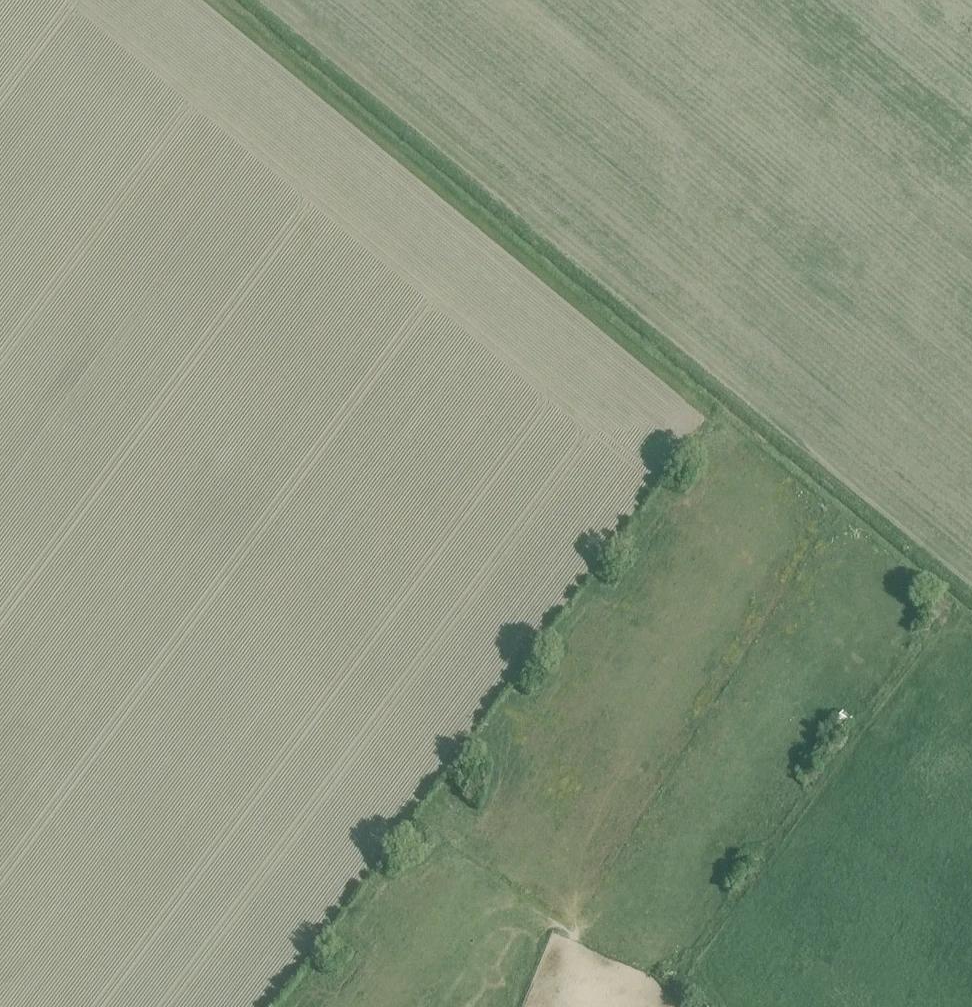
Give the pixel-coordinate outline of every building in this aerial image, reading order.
[(837,728),(852,704),(843,698),(828,722),(837,728)]
